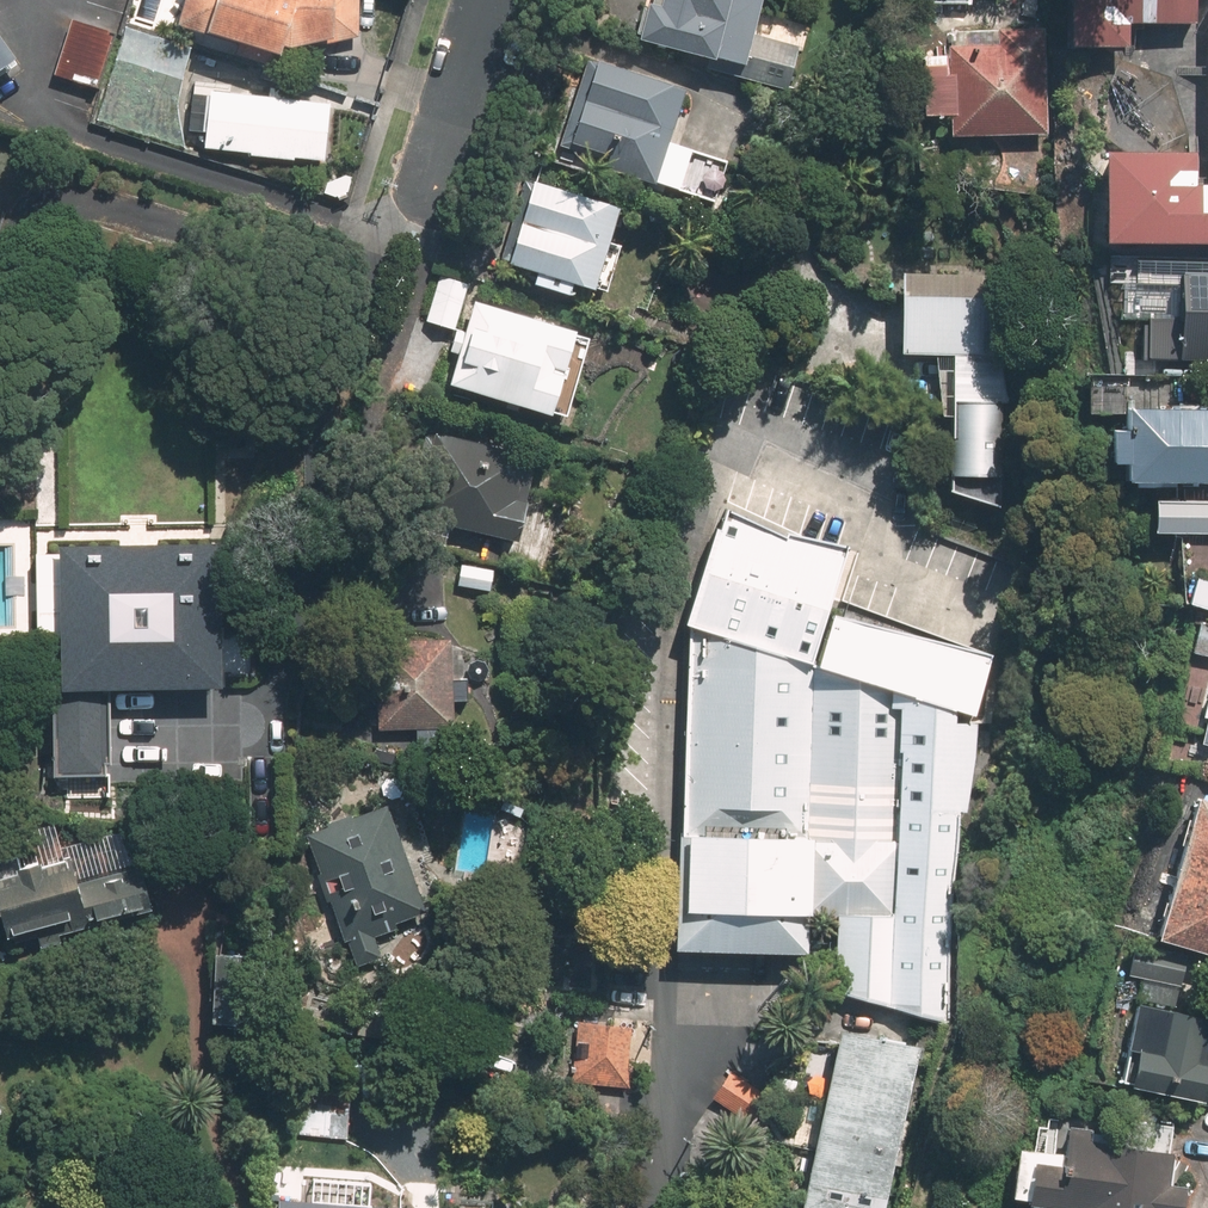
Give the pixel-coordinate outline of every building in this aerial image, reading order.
[(190,22),(297,55),(302,39),(369,34),(367,0),(197,0),(190,22)] [(631,51),(733,83),(738,67),(784,82),(794,50),(748,36),(759,0),(647,0),(631,51)] [(1078,35),(1143,38),(1144,16),(1201,19),(1202,0),(1080,0),(1078,35)] [(32,55),(0,12),(0,78),(32,55)] [(130,29),(76,13),(57,74),(111,91),(130,29)] [(1054,125),(1054,16),(1009,16),(1009,35),(958,34),(958,53),(939,52),(939,103),(962,103),(962,125),(1054,125)] [(587,68),(564,150),(634,170),(629,189),(717,214),(734,157),(678,141),(696,78),(606,52),(600,72),(587,68)] [(340,96),(215,87),(211,147),(336,156),(340,96)] [(1119,137),(1114,231),(1207,236),(1207,142),(1119,137)] [(586,277),(618,286),(630,240),(618,237),(629,198),(542,176),(520,260),(545,267),(539,289),(581,299),(586,277)] [(1195,257),(1193,290),(1151,287),(1150,306),(1161,307),(1159,350),(1207,353),(1207,258),(1195,257)] [(1005,265),(905,264),(904,351),(948,352),(947,472),(1003,473),(1005,265)] [(473,278),(442,270),(429,318),(460,326),(473,278)] [(597,326),(481,295),(472,327),(462,324),(455,349),(466,352),(459,380),(575,410),(597,326)] [(1150,388),(1150,410),(1139,410),(1137,445),(1150,446),(1149,462),(1207,466),(1207,392),(1150,388)] [(550,439),(429,425),(418,521),(539,535),(550,439)] [(1207,522),(1207,490),(1169,488),(1167,520),(1207,522)] [(785,540),(725,511),(681,631),(688,638),(671,960),(805,963),(803,921),(834,921),(829,996),(948,1021),(957,821),(965,819),(973,759),(975,721),(989,664),(842,605),(861,552),(785,540)] [(118,532),(40,533),(40,623),(62,623),(63,771),(121,771),(121,685),(240,685),(240,529),(151,529),(151,515),(118,515),(118,532)] [(499,565),(464,560),(460,585),(495,589),(499,565)] [(457,659),(457,634),(382,635),(383,724),(460,723),(460,699),(476,699),(475,658),(457,659)] [(136,792),(30,822),(36,843),(0,853),(0,908),(9,939),(165,895),(136,792)] [(390,801),(311,831),(324,870),(316,873),(326,901),(333,899),(353,956),(434,928),(390,801)] [(1173,924),(1207,934),(1207,804),(1173,924)] [(229,911),(220,1016),(284,1021),(293,916),(229,911)] [(1154,990),(1135,1072),(1207,1089),(1207,1003),(1154,990)] [(643,1018),(582,1017),(580,1081),(641,1082),(643,1018)] [(857,1027),(820,1194),(865,1198),(892,1205),(929,1043),(857,1027)] [(353,1137),(355,1080),(306,1077),(304,1135),(353,1137)] [(1101,1201),(1100,1207),(1184,1207),(1184,1206),(1193,1207),(1203,1207),(1207,1183),(1207,1167),(1185,1162),(1192,1126),(1121,1111),(1119,1120),(1086,1113),(1083,1126),(1055,1120),(1051,1137),(1039,1135),(1028,1185),(1101,1201)] [(820,1194),(777,1189),(775,1207),(864,1207),(865,1198),(820,1194)]
